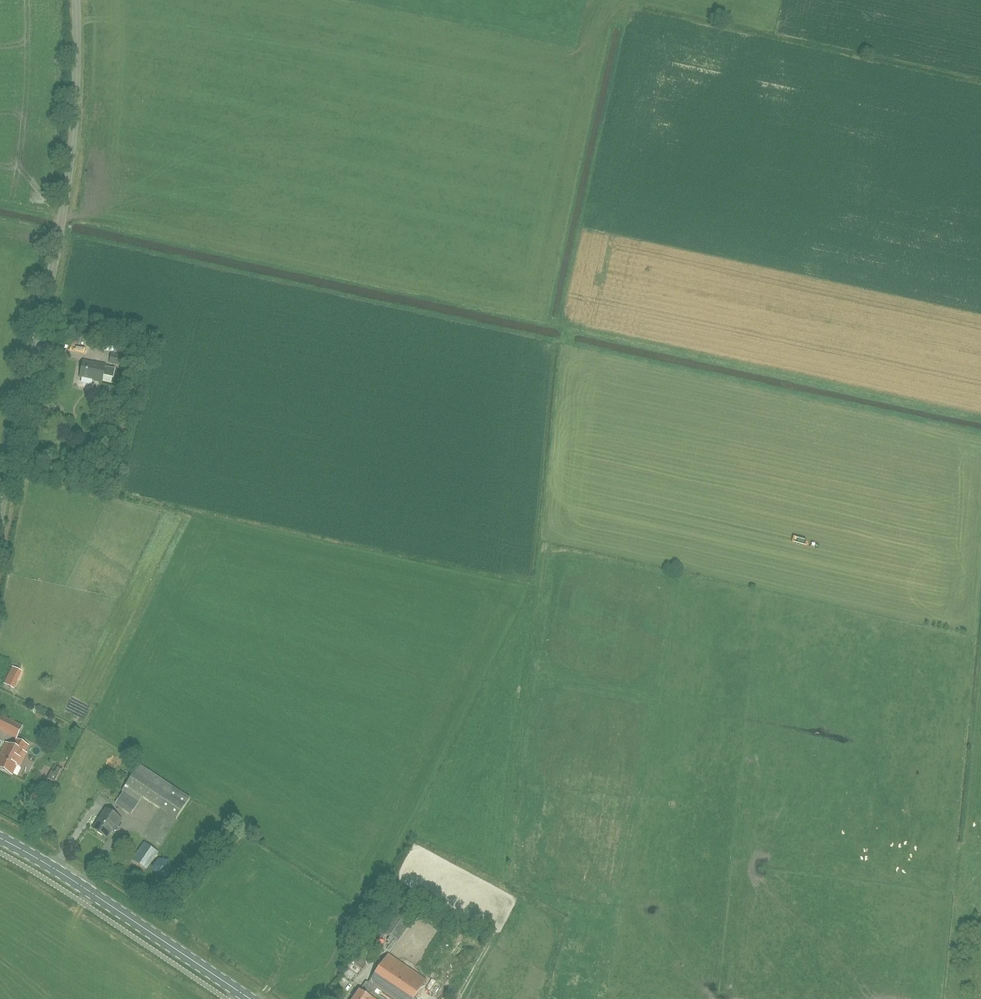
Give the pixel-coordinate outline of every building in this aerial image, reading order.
[(125,367),(127,358),(111,354),(109,364),(125,367)] [(113,377),(114,369),(105,367),(105,365),(99,364),(99,365),(83,362),(80,378),(101,382),(103,375),(113,377)] [(20,670),(13,667),(4,684),(11,687),(20,670)] [(16,738),(21,727),(7,720),(0,717),(0,730),(1,731),(16,738)] [(6,744),(1,753),(3,754),(0,759),(0,769),(11,774),(16,765),(20,767),(25,757),(22,756),(23,753),(22,752),(25,745),(19,742),(15,749),(6,744)] [(121,792),(138,803),(142,797),(160,809),(174,788),(139,765),(121,792)] [(51,779),(57,781),(61,771),(55,769),(51,779)] [(106,810),(93,830),(106,839),(111,832),(113,833),(121,820),(106,810)] [(146,870),(167,840),(163,838),(166,835),(155,828),(153,831),(152,830),(131,860),(146,870)] [(155,872),(169,876),(173,863),(159,858),(155,872)] [(397,941),(414,916),(393,901),(375,927),(397,941)] [(381,952),(384,941),(367,937),(365,948),(381,952)] [(426,981),(396,961),(397,960),(388,954),(368,984),(365,982),(360,991),(359,990),(354,998),(383,998),(374,993),(377,989),(391,998),(414,998),(426,981)]
